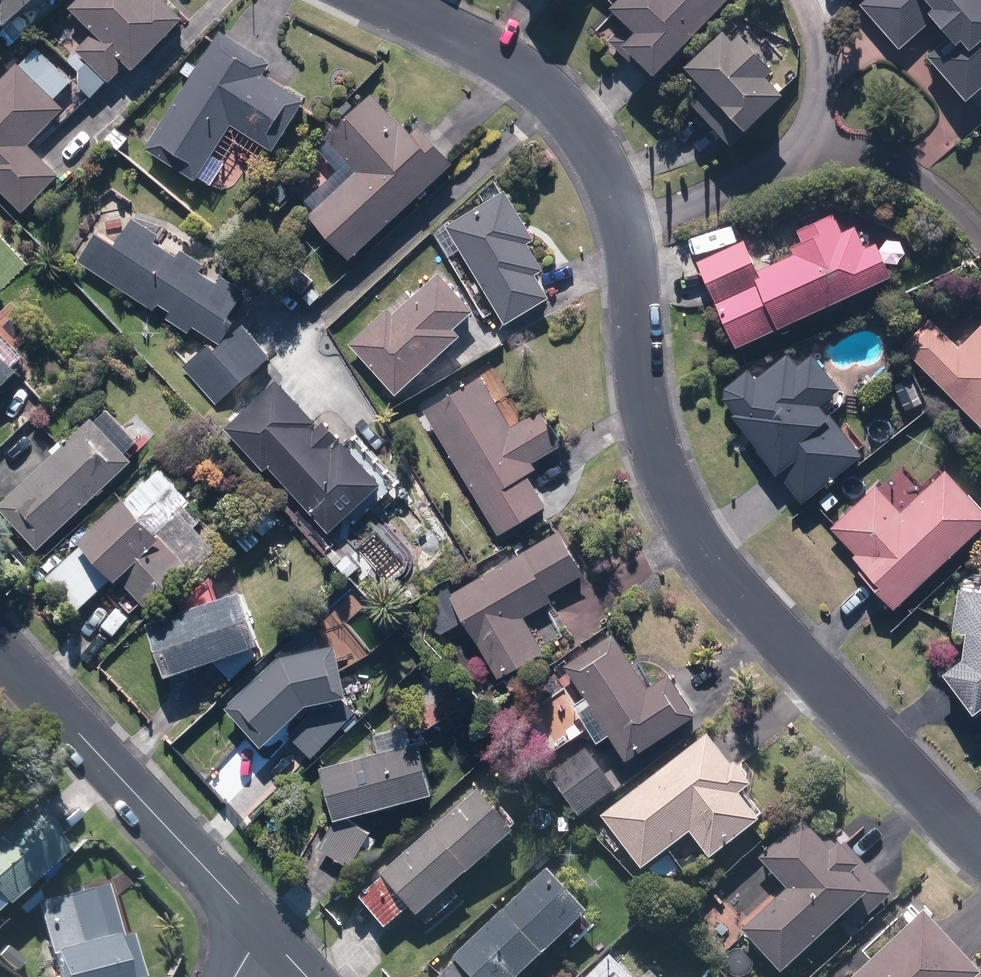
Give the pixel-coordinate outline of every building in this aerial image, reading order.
[(3,25),(32,0),(0,0),(0,22),(3,25)] [(187,20),(168,0),(73,0),(67,6),(92,31),(74,49),(107,83),(125,65),(132,73),(187,20)] [(622,44),(651,75),(730,0),(620,0),(612,7),(635,31),(622,44)] [(925,55),(964,99),(980,84),(980,0),(866,0),(858,7),(897,51),(909,41),(933,20),(947,36),(925,55)] [(744,28),(731,40),(722,31),(685,66),(748,132),(785,97),(766,77),(779,65),(744,28)] [(269,64),(221,32),(197,68),(188,62),(180,74),(189,80),(144,148),(193,180),(231,122),(271,149),(303,99),(263,73),(269,64)] [(66,109),(18,61),(0,79),(0,191),(20,211),(59,171),(32,145),(66,109)] [(408,119),(401,126),(368,94),(324,138),(347,162),(305,204),(314,213),(308,218),(351,262),(451,162),(408,119)] [(447,260),(461,252),(503,323),(547,297),(534,274),(542,269),(527,244),(535,239),(508,191),(456,222),(432,235),(447,260)] [(789,247),(792,255),(757,271),(744,242),(697,264),(736,349),(891,277),(875,243),(865,248),(855,226),(843,231),(835,213),(797,231),(802,241),(789,247)] [(133,217),(117,241),(100,230),(79,261),(153,309),(157,303),(169,311),(164,319),(187,334),(192,326),(212,339),(245,289),(223,274),(217,283),(200,272),(205,264),(179,247),(174,254),(158,244),(163,237),(133,217)] [(474,311),(439,272),(393,314),(387,307),(348,343),(397,397),(460,339),(452,331),(474,311)] [(959,345),(929,315),(900,345),(980,426),(980,323),(959,345)] [(213,406),(270,358),(242,325),(216,347),(210,341),(180,366),(213,406)] [(13,358),(23,349),(2,327),(0,329),(0,387),(21,367),(13,358)] [(747,368),(724,386),(722,404),(739,426),(801,504),(861,456),(822,406),(841,391),(813,356),(800,366),(790,353),(756,380),(747,368)] [(545,506),(522,466),(556,446),(536,411),(509,427),(481,379),(457,393),(425,412),(497,535),(545,506)] [(327,422),(314,433),(309,427),(315,421),(278,380),(223,429),(261,471),(267,465),(327,530),(382,480),(346,441),(333,454),(327,447),(339,436),(327,422)] [(92,417),(0,500),(0,511),(36,550),(133,462),(92,417)] [(871,482),(858,468),(840,485),(853,498),(871,482)] [(874,486),(830,528),(854,553),(851,556),(875,582),(871,586),(893,609),(980,527),(980,509),(945,471),(900,514),(874,486)] [(118,582),(121,578),(146,603),(188,560),(152,524),(124,496),(78,542),(118,582)] [(500,681),(565,643),(547,612),(539,599),(584,573),(559,531),(450,595),(500,681)] [(955,588),(953,632),(963,632),(963,644),(962,656),(942,672),(976,716),(980,712),(980,590),(955,588)] [(242,590),(146,622),(164,676),(212,660),(229,680),(259,654),(252,646),(261,644),(242,590)] [(596,743),(607,735),(625,761),(698,710),(669,670),(651,683),(616,633),(562,670),(581,698),(570,705),(596,743)] [(261,747),(308,704),(318,702),(289,735),(310,754),(350,708),(333,693),(327,648),(280,655),(224,708),(261,747)] [(748,789),(750,776),(742,766),(730,766),(708,737),(600,820),(640,871),(688,835),(710,863),(759,825),(737,797),(748,789)] [(418,739),(320,768),(335,817),(319,847),(355,866),(373,831),(345,817),(434,790),(418,739)] [(617,791),(585,749),(547,777),(578,819),(617,791)] [(356,899),(386,933),(412,911),(419,919),(516,833),(478,791),(356,899)] [(0,902),(63,841),(25,802),(0,826),(0,901),(0,902)] [(779,976),(845,919),(855,931),(894,898),(845,843),(831,855),(803,823),(759,862),(787,894),(742,933),(779,976)] [(548,869),(441,976),(519,976),(587,908),(548,869)] [(109,935),(99,888),(33,901),(50,966),(52,976),(128,976),(118,933),(109,935)] [(926,914),(856,976),(980,976),(926,914)] [(636,975),(611,947),(580,976),(638,976),(636,975)]
